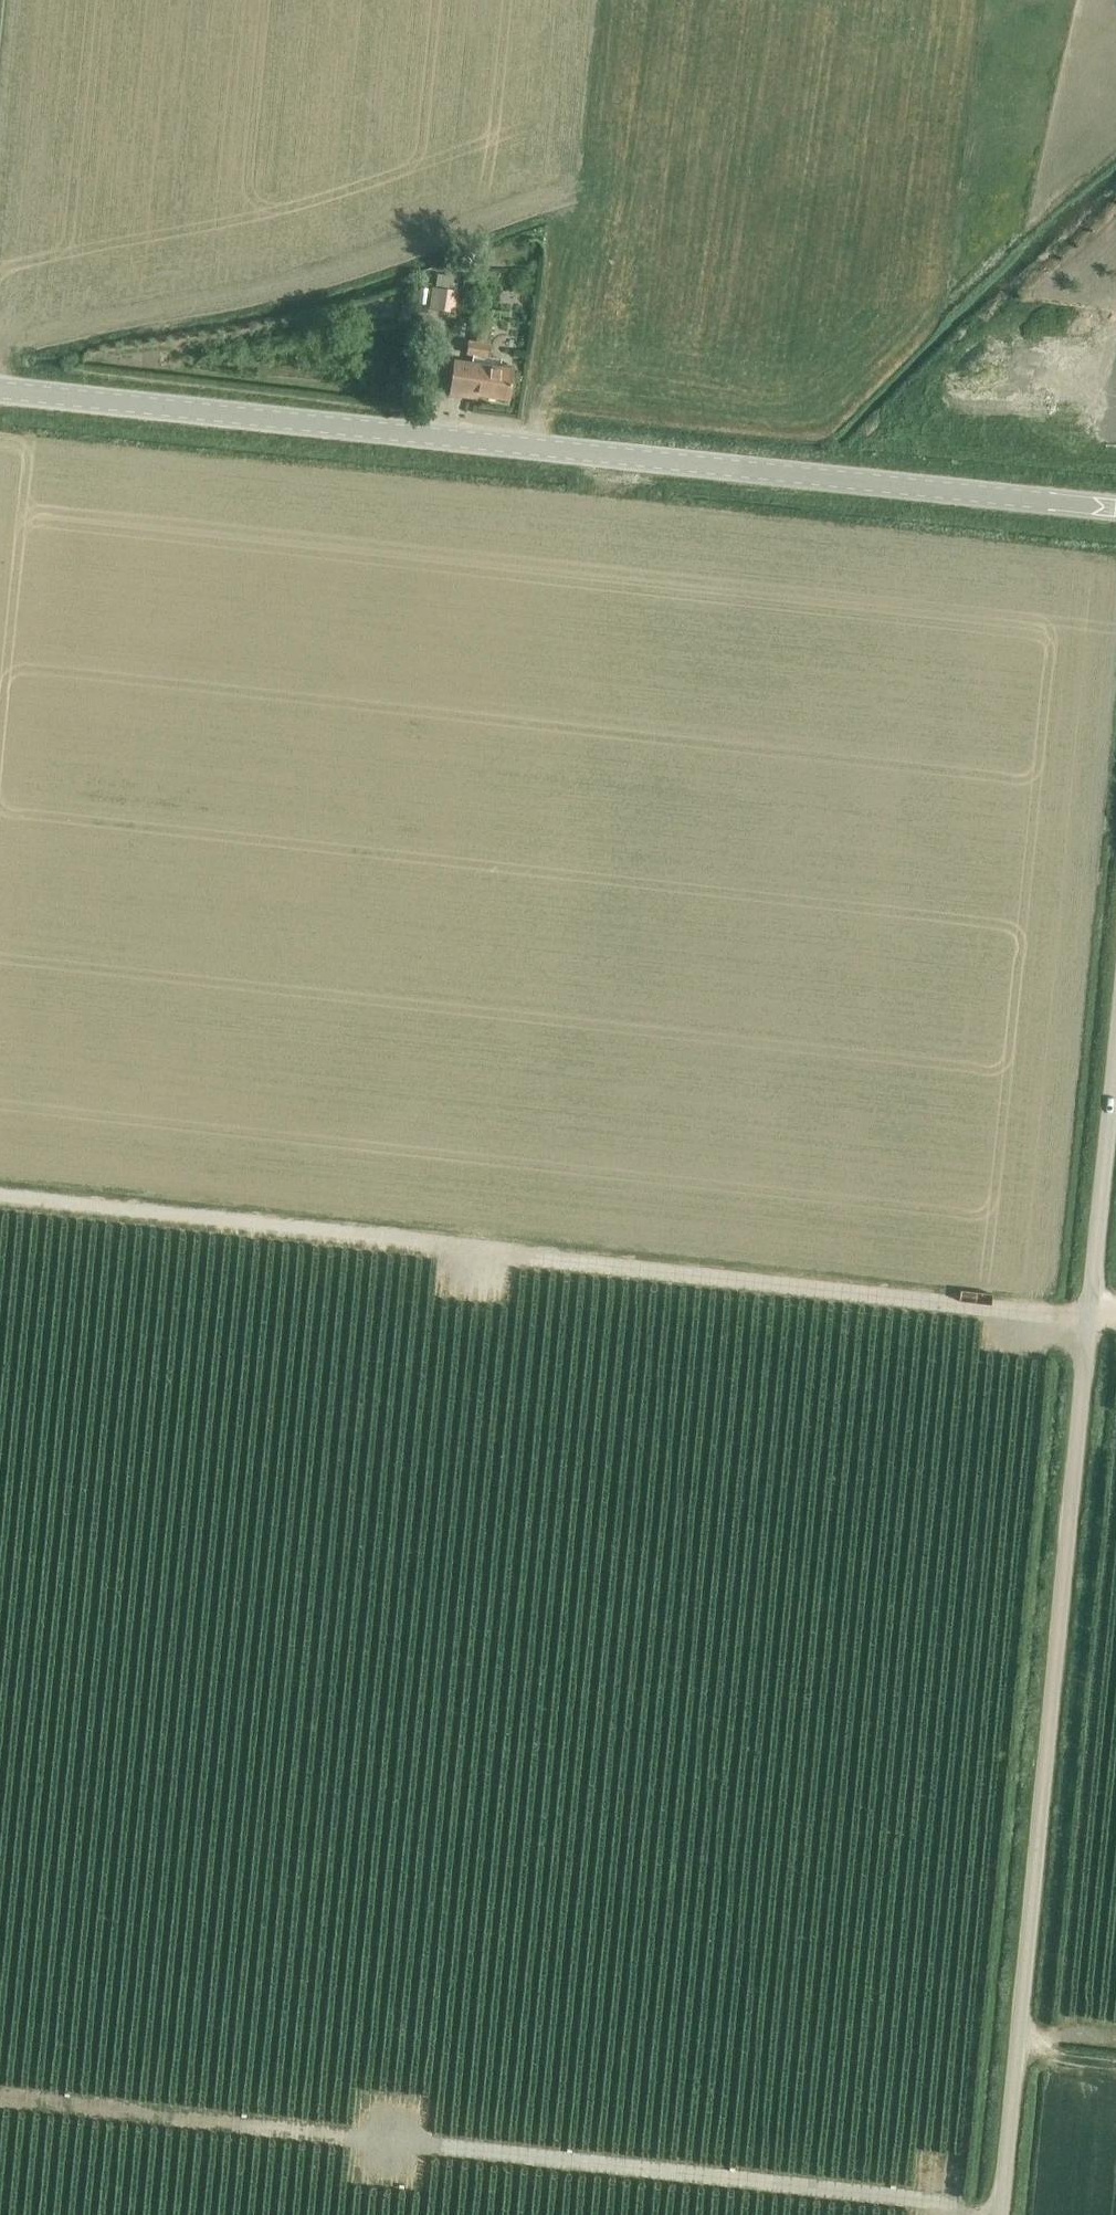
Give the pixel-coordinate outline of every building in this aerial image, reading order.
[(461,282),(460,301),(474,302),(475,283),(461,282)] [(429,308),(455,312),(458,291),(432,287),(429,308)] [(399,324),(411,323),(410,313),(399,313),(399,324)] [(475,343),(468,342),(467,353),(488,357),(490,345),(485,345),(475,343)] [(509,400),(513,369),(501,367),(502,359),(488,357),(473,354),(472,363),(454,361),(450,395),(467,398),(468,394),(509,400)]
